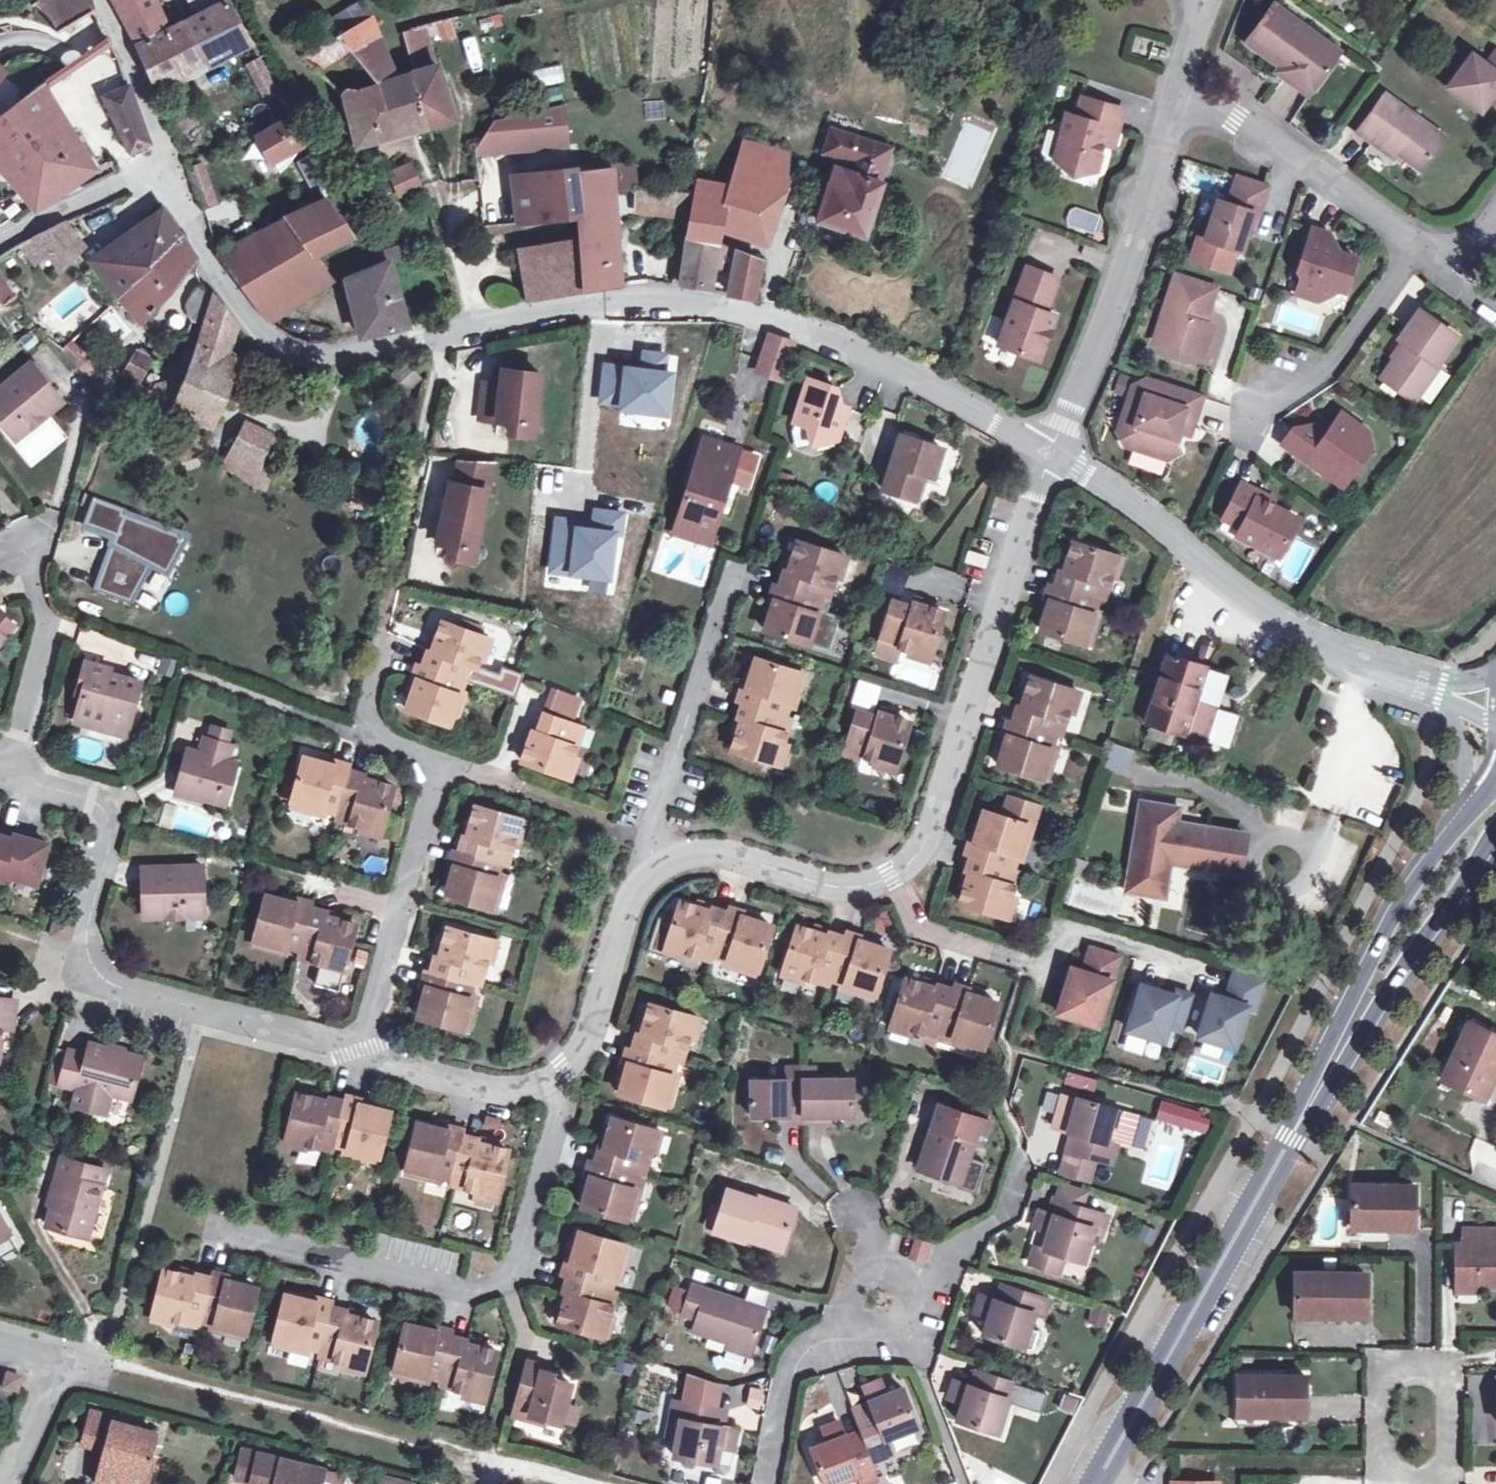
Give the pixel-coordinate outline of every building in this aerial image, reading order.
[(92,7),(88,0),(37,0),(56,28),(92,7)] [(135,42),(165,28),(152,3),(151,0),(113,0),(122,13),(135,42)] [(165,28),(135,42),(155,86),(186,71),(184,66),(246,35),(227,0),(221,0),(165,28)] [(338,34),(369,16),(363,0),(361,0),(325,21),(333,34),(337,32),(338,34)] [(1245,40),(1279,65),(1287,71),(1284,76),(1306,93),(1337,51),(1272,4),(1245,40)] [(92,12),(68,23),(84,59),(108,48),(92,12)] [(356,144),(426,125),(411,72),(392,77),(369,16),(338,34),(353,55),(364,61),(377,83),(353,90),(349,88),(344,89),(341,92),(341,96),(343,100),(346,102),(356,144)] [(440,40),(454,36),(450,17),(434,20),(440,40)] [(401,28),(411,72),(437,65),(424,23),(401,28)] [(478,35),(467,36),(471,65),(482,64),(478,35)] [(1494,50),(1485,63),(1471,52),(1447,86),(1480,110),(1494,91),(1495,88),(1495,52),(1494,50)] [(260,56),(244,63),(261,96),(277,88),(260,56)] [(437,65),(411,72),(426,125),(453,116),(446,95),(437,65)] [(1276,70),(1284,76),(1287,71),(1279,65),(1276,70)] [(560,66),(541,69),(544,83),(562,80),(560,66)] [(948,88),(959,93),(966,77),(955,72),(948,88)] [(40,84),(3,110),(0,112),(0,165),(35,206),(56,192),(59,197),(80,187),(75,179),(92,167),(42,86),(40,84)] [(147,139),(127,85),(104,95),(130,150),(145,143),(147,141),(147,139)] [(1356,129),(1384,150),(1388,146),(1396,151),(1417,167),(1437,141),(1427,134),(1431,129),(1383,93),(1356,129)] [(1067,115),(1054,160),(1073,175),(1095,171),(1105,134),(1115,137),(1122,110),(1081,99),(1076,118),(1067,115)] [(570,148),(567,103),(485,109),(488,153),(570,148)] [(288,113),(253,133),(270,164),(305,144),(288,113)] [(1440,136),(1431,129),(1427,134),(1437,141),(1440,136)] [(743,137),(735,163),(785,177),(789,150),(743,137)] [(881,182),(878,181),(889,148),(859,138),(851,164),(843,162),(841,169),(834,166),(817,217),(864,233),(881,182)] [(1392,156),(1396,151),(1388,146),(1384,150),(1392,156)] [(508,159),(476,161),(477,179),(508,175),(508,159)] [(199,163),(186,168),(195,195),(208,190),(199,163)] [(735,163),(730,180),(780,193),(785,177),(735,163)] [(396,192),(417,183),(412,166),(409,164),(404,164),(387,171),(396,192)] [(581,216),(582,247),(582,289),(619,284),(612,189),(611,165),(580,168),(581,216)] [(517,222),(581,216),(580,168),(511,173),(511,175),(517,222)] [(1243,249),(1251,224),(1256,211),(1263,213),(1271,187),(1240,177),(1232,203),(1222,200),(1215,221),(1211,235),(1210,239),(1243,249)] [(689,215),(686,237),(715,242),(718,227),(765,241),(782,194),(780,193),(730,180),(728,187),(698,181),(689,215)] [(644,187),(643,212),(663,214),(666,214),(682,216),(686,191),(644,187)] [(215,252),(237,281),(252,303),(261,315),(326,271),(312,250),(352,232),(335,208),(351,201),(345,189),(336,192),(283,215),(215,252)] [(208,190),(195,195),(199,205),(212,201),(208,190)] [(1094,234),(1101,215),(1070,205),(1064,225),(1094,234)] [(1259,227),(1263,213),(1256,211),(1251,224),(1259,227)] [(90,261),(120,296),(179,239),(164,218),(126,244),(108,258),(102,250),(90,261)] [(1211,235),(1215,221),(1208,219),(1204,233),(1211,235)] [(32,235),(56,272),(83,246),(62,221),(32,235)] [(1333,249),(1334,243),(1327,232),(1310,226),(1296,270),(1300,279),(1295,293),(1317,300),(1338,289),(1344,291),(1355,256),(1333,249)] [(712,263),(715,242),(686,237),(679,283),(708,288),(712,263)] [(192,256),(179,239),(120,296),(140,321),(194,261),(192,256)] [(715,242),(712,263),(732,268),(736,250),(715,242)] [(382,247),(383,249),(389,262),(399,257),(396,245),(382,247)] [(526,300),(582,289),(582,247),(521,258),(526,300)] [(407,325),(389,262),(383,249),(366,258),(370,270),(347,280),(371,333),(407,325)] [(727,292),(752,298),(759,259),(736,250),(732,268),(727,292)] [(998,344),(1038,358),(1054,316),(1039,311),(1041,305),(1046,306),(1055,278),(1025,267),(998,344)] [(1214,326),(1204,323),(1215,287),(1174,274),(1153,340),(1204,357),(1214,326)] [(195,348),(182,380),(211,390),(225,355),(224,354),(234,325),(235,324),(213,295),(211,297),(195,288),(174,314),(175,315),(206,323),(198,346),(195,348)] [(1398,337),(1405,343),(1381,376),(1412,399),(1436,366),(1434,365),(1456,335),(1420,308),(1398,337)] [(757,371),(779,378),(790,345),(791,340),(767,334),(757,371)] [(79,368),(87,359),(69,341),(61,350),(79,368)] [(133,349),(121,373),(136,381),(144,367),(148,358),(133,349)] [(640,367),(603,362),(597,413),(673,418),(677,371),(668,370),(668,354),(641,349),(640,367)] [(0,388),(0,417),(17,438),(64,399),(32,362),(0,388)] [(500,385),(483,383),(478,417),(508,421),(532,425),(539,375),(502,369),(500,385)] [(839,439),(850,408),(844,406),(838,388),(808,379),(796,417),(810,422),(813,445),(839,439)] [(1177,431),(1189,435),(1202,397),(1145,379),(1142,389),(1133,386),(1118,433),(1123,444),(1167,458),(1178,454),(1173,442),(1177,431)] [(220,393),(211,390),(182,380),(174,409),(210,423),(220,393)] [(170,405),(135,384),(132,383),(122,405),(122,408),(124,413),(134,418),(133,419),(155,432),(170,405)] [(1340,469),(1350,475),(1369,449),(1364,428),(1342,411),(1329,429),(1325,434),(1312,425),(1294,427),(1282,444),(1326,474),(1329,470),(1340,469)] [(532,425),(508,421),(507,432),(531,436),(532,425)] [(1320,422),(1312,425),(1325,434),(1329,429),(1320,422)] [(266,488),(270,473),(261,469),(269,437),(246,425),(225,465),(253,484),(266,488)] [(912,498),(921,473),(931,476),(940,449),(899,435),(881,488),(912,498)] [(261,469),(270,473),(280,444),(269,437),(261,469)] [(703,438),(699,450),(709,453),(712,440),(703,438)] [(709,453),(699,450),(678,518),(711,529),(716,511),(713,510),(721,487),(724,488),(736,448),(712,440),(709,453)] [(504,464),(457,461),(453,482),(448,481),(435,540),(448,543),(446,554),(483,562),(498,493),(504,464)] [(1342,486),(1350,475),(1340,469),(1329,470),(1326,474),(1342,486)] [(1289,514),(1273,507),(1259,500),(1262,493),(1242,483),(1225,521),(1244,530),(1240,539),(1271,553),(1289,514)] [(83,521),(112,538),(92,591),(130,599),(151,562),(167,571),(187,534),(124,510),(126,506),(93,493),(83,521)] [(1276,500),(1262,493),(1259,500),(1273,507),(1276,500)] [(591,519),(554,516),(549,574),(611,582),(619,511),(592,508),(591,519)] [(707,542),(711,529),(678,518),(674,531),(707,542)] [(1071,540),(1066,555),(1062,569),(1058,569),(1052,584),(1048,583),(1042,598),(1047,600),(1042,614),(1038,629),(1087,644),(1093,623),(1089,622),(1092,608),(1088,607),(1091,596),(1096,598),(1099,588),(1104,589),(1108,575),(1113,576),(1120,556),(1071,540)] [(812,624),(817,610),(811,607),(814,596),(821,598),(823,588),(828,590),(833,576),(838,578),(844,558),(796,543),(792,555),(787,572),(782,570),(777,584),(772,582),(766,600),(772,601),(767,615),(763,629),(812,644),(818,625),(812,624)] [(968,550),(965,561),(985,567),(988,556),(968,550)] [(787,553),(782,570),(787,572),(792,555),(787,553)] [(1062,555),(1058,569),(1062,569),(1066,555),(1062,555)] [(833,591),(828,590),(823,588),(821,598),(831,601),(833,591)] [(913,594),(911,601),(926,605),(928,598),(913,594)] [(817,610),(821,598),(814,596),(811,607),(817,610)] [(941,610),(926,605),(911,601),(910,604),(891,598),(880,632),(893,637),(891,642),(898,644),(907,647),(905,651),(926,657),(941,610)] [(1038,613),(1042,614),(1047,600),(1042,598),(1038,613)] [(772,601),(766,600),(761,613),(767,615),(772,601)] [(1097,610),(1092,608),(1089,622),(1093,623),(1097,610)] [(822,611),(817,610),(812,624),(818,625),(822,611)] [(443,622),(437,638),(433,650),(427,647),(421,664),(458,677),(464,679),(468,669),(472,670),(477,655),(482,657),(488,637),(443,622)] [(898,644),(891,642),(893,637),(880,632),(879,637),(874,651),(893,657),(898,644)] [(431,636),(427,647),(433,650),(437,638),(431,636)] [(1201,741),(1212,708),(1192,702),(1204,667),(1166,654),(1143,723),(1201,741)] [(740,719),(735,733),(731,747),(779,763),(786,742),(780,740),(785,726),(780,725),(783,714),(777,712),(781,702),(786,704),(791,691),(796,693),(803,672),(754,656),(749,672),(744,686),(739,684),(734,698),(740,700),(734,718),(740,719)] [(74,719),(107,729),(109,721),(127,727),(143,680),(119,673),(118,677),(106,673),(108,669),(108,666),(85,659),(76,691),(83,693),(74,719)] [(455,724),(462,703),(457,701),(461,689),(455,687),(458,677),(421,664),(415,662),(409,678),(416,680),(411,694),(407,707),(455,724)] [(119,673),(108,669),(106,673),(118,677),(119,673)] [(468,669),(464,679),(472,682),(476,671),(472,670),(468,669)] [(743,670),(739,684),(744,686),(749,672),(743,670)] [(1046,779),(1053,758),(1047,756),(1051,743),(1046,741),(1049,731),(1055,732),(1058,722),(1062,723),(1067,710),(1073,711),(1078,690),(1031,676),(1026,692),(1022,704),(1016,702),(1011,719),(1005,717),(1000,732),(1006,733),(1001,749),(996,764),(1046,779)] [(455,687),(461,689),(464,679),(458,677),(455,687)] [(416,680),(409,678),(405,692),(411,694),(416,680)] [(527,745),(522,759),(571,776),(577,757),(573,756),(578,742),(573,741),(579,724),(571,721),(579,698),(551,688),(536,731),(532,730),(530,735),(527,745)] [(457,701),(462,703),(466,691),(461,689),(457,701)] [(1020,690),(1016,702),(1022,704),(1026,692),(1020,690)] [(792,705),(796,693),(791,691),(786,704),(792,705)] [(783,714),(786,704),(781,702),(777,712),(783,714)] [(876,708),(875,714),(889,718),(891,712),(876,708)] [(905,723),(889,718),(875,714),(873,719),(853,713),(843,747),(854,750),(853,755),(868,760),(867,765),(890,772),(905,723)] [(792,717),(783,714),(780,725),(785,726),(789,728),(792,717)] [(730,731),(735,733),(740,719),(734,718),(730,731)] [(109,721),(107,729),(125,734),(127,727),(109,721)] [(1058,722),(1055,732),(1062,735),(1065,724),(1062,723),(1058,722)] [(583,726),(579,724),(573,741),(578,742),(583,726)] [(212,725),(209,738),(225,742),(228,729),(212,725)] [(1051,743),(1055,732),(1049,731),(1046,741),(1051,743)] [(1006,733),(1000,732),(996,747),(1001,749),(1006,733)] [(530,735),(524,733),(520,743),(527,745),(530,735)] [(192,792),(219,799),(231,759),(226,758),(230,744),(225,742),(209,738),(204,736),(199,751),(187,748),(174,791),(191,796),(192,792)] [(1057,745),(1051,743),(1047,756),(1053,758),(1057,745)] [(841,752),(853,755),(854,750),(843,747),(841,752)] [(320,755),(317,763),(332,767),(334,759),(320,755)] [(310,806),(325,810),(326,803),(339,807),(349,769),(350,764),(334,759),(332,767),(317,763),(302,758),(288,807),(308,812),(310,806)] [(237,761),(231,759),(219,799),(225,801),(237,761)] [(363,773),(349,769),(339,807),(337,814),(346,816),(345,820),(358,824),(356,830),(376,836),(390,788),(378,785),(361,780),(363,773)] [(380,778),(363,773),(361,780),(378,785),(380,778)] [(1239,872),(1245,835),(1174,824),(1177,807),(1138,801),(1124,891),(1160,897),(1166,860),(1239,872)] [(326,803),(325,810),(337,814),(339,807),(326,803)] [(476,805),(472,820),(468,834),(462,832),(457,849),(497,860),(502,862),(506,851),(509,852),(514,837),(518,838),(523,819),(476,805)] [(323,817),(325,810),(310,806),(308,812),(323,817)] [(966,872),(961,886),(957,899),(1005,915),(1010,897),(1006,895),(1011,880),(1006,878),(1010,866),(1004,865),(1007,855),(1013,857),(1017,845),(1022,847),(1029,824),(980,809),(976,825),(971,839),(965,837),(961,851),(966,853),(960,870),(966,872)] [(343,826),(345,820),(346,816),(337,814),(334,824),(343,826)] [(466,818),(462,832),(468,834),(472,820),(466,818)] [(970,823),(965,837),(971,839),(976,825),(970,823)] [(41,842),(28,839),(29,834),(17,831),(15,835),(2,831),(1,837),(0,837),(0,879),(3,880),(4,874),(37,884),(48,844),(41,842)] [(42,837),(29,834),(28,839),(41,842),(42,837)] [(1018,859),(1022,847),(1017,845),(1013,857),(1018,859)] [(453,864),(450,879),(446,894),(496,907),(502,887),(496,885),(499,873),(494,871),(497,860),(457,849),(452,848),(448,863),(453,864)] [(513,853),(509,852),(506,851),(502,862),(510,864),(513,853)] [(1010,866),(1013,857),(1007,855),(1004,865),(1010,866)] [(494,871),(499,873),(502,862),(497,860),(494,871)] [(144,864),(146,915),(206,913),(205,862),(144,864)] [(453,864),(448,863),(444,877),(450,879),(453,864)] [(1019,869),(1010,866),(1006,878),(1011,880),(1015,881),(1019,869)] [(956,884),(961,886),(966,872),(960,870),(956,884)] [(496,885),(502,887),(505,875),(499,873),(496,885)] [(295,904),(296,897),(282,893),(281,900),(295,904)] [(301,945),(311,908),(312,902),(296,897),(295,904),(281,900),(266,896),(252,944),(272,950),(274,944),(287,948),(289,942),(301,945)] [(693,898),(690,905),(705,909),(707,903),(693,898)] [(683,949),(696,954),(697,954),(699,949),(710,954),(712,947),(721,950),(719,956),(732,960),(730,965),(751,971),(766,923),(752,918),(737,913),(738,908),(725,904),(723,908),(707,903),(705,909),(690,905),(677,900),(662,947),(681,953),(683,949)] [(308,954),(307,959),(321,963),(319,968),(340,974),(354,925),(341,922),(324,918),(326,912),(311,908),(301,945),(300,951),(308,954)] [(753,913),(738,908),(737,913),(752,918),(753,913)] [(324,918),(341,922),(342,916),(326,912),(324,918)] [(449,928),(445,945),(442,958),(435,956),(431,971),(469,982),(474,983),(477,973),(483,974),(486,960),(491,961),(496,941),(449,928)] [(809,934),(807,941),(819,945),(821,937),(809,934)] [(819,945),(807,941),(789,935),(774,981),(796,988),(797,983),(810,987),(811,983),(823,987),(824,982),(834,985),(832,990),(846,995),(845,999),(866,1006),(880,958),(867,954),(852,949),(854,942),(838,937),(836,942),(821,937),(819,945)] [(289,942),(287,948),(300,951),(301,945),(289,942)] [(870,947),(854,942),(852,949),(867,954),(870,947)] [(286,954),(287,948),(274,944),(272,950),(286,954)] [(438,944),(435,956),(442,958),(445,945),(438,944)] [(1055,1012),(1094,1025),(1117,954),(1089,945),(1081,972),(1069,968),(1055,1012)] [(710,954),(719,956),(721,950),(712,947),(710,954)] [(697,954),(696,954),(696,957),(707,961),(710,954),(699,949),(697,954)] [(308,954),(300,951),(297,962),(306,965),(307,959),(308,954)] [(732,960),(719,956),(718,961),(730,965),(732,960)] [(427,988),(424,1002),(420,1016),(469,1030),(475,1009),(468,1007),(472,992),(467,991),(469,982),(431,971),(426,970),(421,986),(427,988)] [(486,975),(483,974),(477,973),(474,983),(483,985),(486,975)] [(1209,995),(1196,1036),(1231,1048),(1244,1007),(1251,1010),(1260,982),(1232,973),(1224,1000),(1209,995)] [(949,988),(934,982),(931,988),(917,984),(901,978),(887,1024),(907,1032),(909,1027),(922,1031),(923,1026),(935,1030),(937,1024),(947,1027),(945,1033),(959,1038),(957,1043),(978,1050),(993,1002),(979,997),(964,993),(966,986),(951,981),(949,988)] [(919,978),(917,984),(931,988),(934,982),(919,978)] [(823,987),(832,990),(834,985),(824,982),(823,987)] [(811,983),(810,987),(809,992),(820,995),(823,987),(811,983)] [(1180,1029),(1191,995),(1175,990),(1174,995),(1162,991),(1140,984),(1126,1028),(1161,1039),(1165,1025),(1180,1029)] [(427,988),(421,986),(417,1000),(424,1002),(427,988)] [(981,991),(966,986),(964,993),(979,997),(981,991)] [(1163,987),(1162,991),(1174,995),(1175,990),(1163,987)] [(831,995),(845,999),(846,995),(832,990),(831,995)] [(468,1007),(475,1009),(478,994),(472,992),(468,1007)] [(3,1027),(5,1013),(16,1015),(19,997),(0,994),(0,1045),(3,1027)] [(626,1064),(622,1078),(618,1093),(667,1107),(673,1086),(668,1084),(671,1071),(667,1070),(670,1060),(675,1061),(678,1051),(682,1052),(686,1039),(691,1040),(697,1019),(649,1004),(645,1020),(640,1034),(636,1032),(630,1049),(626,1047),(622,1062),(626,1064)] [(14,1029),(16,1015),(5,1013),(3,1027),(14,1029)] [(639,1018),(636,1032),(640,1034),(645,1020),(639,1018)] [(1471,1093),(1482,1069),(1492,1073),(1495,1064),(1495,1036),(1466,1023),(1442,1079),(1471,1093)] [(937,1024),(935,1030),(945,1033),(947,1027),(937,1024)] [(923,1026),(922,1031),(921,1035),(932,1039),(935,1030),(923,1026)] [(1145,1034),(1126,1028),(1120,1047),(1139,1053),(1145,1034)] [(943,1039),(957,1043),(959,1038),(945,1033),(943,1039)] [(83,1087),(85,1081),(134,1095),(145,1055),(92,1040),(88,1052),(71,1047),(61,1081),(83,1087)] [(617,1077),(622,1078),(626,1064),(622,1062),(617,1077)] [(1495,1075),(1492,1073),(1482,1069),(1471,1093),(1485,1099),(1495,1075)] [(677,1073),(671,1071),(668,1084),(673,1086),(677,1073)] [(800,1117),(828,1117),(851,1117),(851,1079),(800,1080),(800,1085),(788,1086),(787,1079),(749,1080),(749,1118),(777,1117),(778,1124),(800,1124),(800,1117)] [(312,1093),(310,1097),(325,1101),(327,1096),(312,1093)] [(1062,1093),(1057,1110),(1070,1114),(1075,1097),(1062,1093)] [(325,1101),(310,1097),(296,1094),(284,1143),(305,1148),(306,1144),(320,1147),(322,1142),(331,1145),(333,1140),(343,1143),(342,1147),(356,1151),(355,1156),(376,1160),(388,1111),(373,1107),(358,1104),(360,1100),(344,1095),(342,1100),(327,1096),(325,1101)] [(1113,1109),(1075,1097),(1070,1114),(1057,1110),(1052,1126),(1075,1133),(1069,1152),(1093,1159),(1109,1163),(1115,1144),(1127,1148),(1137,1115),(1113,1109)] [(1161,1099),(1155,1119),(1205,1134),(1211,1114),(1161,1099)] [(959,1178),(971,1140),(956,1135),(961,1119),(935,1110),(916,1169),(934,1175),(935,1171),(959,1178)] [(611,1117),(607,1133),(603,1147),(598,1145),(593,1161),(589,1160),(584,1176),(589,1177),(585,1191),(580,1205),(629,1220),(635,1199),(630,1198),(634,1184),(629,1182),(632,1173),(637,1173),(640,1164),(645,1165),(649,1151),(654,1152),(660,1131),(611,1117)] [(445,1130),(430,1126),(416,1123),(404,1172),(425,1178),(426,1173),(439,1177),(441,1171),(451,1174),(451,1179),(461,1182),(460,1187),(474,1190),(473,1195),(494,1200),(506,1151),(491,1147),(477,1143),(477,1138),(462,1134),(462,1130),(447,1126),(445,1130)] [(601,1131),(598,1145),(603,1147),(607,1133),(601,1131)] [(492,1142),(477,1138),(477,1143),(491,1147),(492,1142)] [(341,1153),(355,1156),(356,1151),(342,1147),(341,1153)] [(1093,1159),(1069,1152),(1068,1156),(1092,1163),(1093,1159)] [(1092,1163),(1068,1156),(1063,1173),(1087,1180),(1092,1163)] [(60,1176),(46,1226),(87,1237),(106,1171),(62,1158),(57,1174),(60,1176)] [(438,1181),(439,1177),(426,1173),(425,1178),(438,1181)] [(580,1190),(585,1191),(589,1177),(584,1176),(580,1190)] [(1060,1183),(1054,1200),(1066,1203),(1079,1208),(1085,1191),(1060,1183)] [(639,1185),(634,1184),(630,1198),(635,1199),(639,1185)] [(1379,1229),(1412,1229),(1411,1186),(1350,1185),(1350,1226),(1378,1226),(1379,1229)] [(746,1231),(782,1243),(793,1207),(755,1196),(754,1199),(726,1190),(712,1231),(743,1241),(744,1237),(746,1231)] [(1061,1218),(1066,1203),(1054,1200),(1052,1199),(1046,1213),(1061,1218)] [(1061,1218),(1046,1213),(1037,1211),(1031,1227),(1046,1232),(1041,1248),(1033,1245),(1027,1262),(1057,1272),(1062,1256),(1081,1262),(1087,1244),(1092,1229),(1100,1231),(1105,1216),(1079,1208),(1066,1203),(1061,1218)] [(1092,1229),(1087,1244),(1101,1249),(1106,1233),(1100,1231),(1092,1229)] [(1454,1287),(1475,1287),(1495,1287),(1495,1230),(1494,1230),(1462,1229),(1461,1244),(1454,1244),(1454,1287)] [(578,1231),(574,1247),(570,1261),(565,1260),(561,1275),(565,1276),(560,1293),(565,1294),(561,1309),(557,1323),(606,1336),(611,1316),(608,1315),(611,1302),(607,1300),(609,1289),(604,1287),(607,1277),(612,1279),(616,1265),(621,1266),(627,1245),(578,1231)] [(780,1249),(782,1243),(746,1231),(744,1237),(780,1249)] [(909,1257),(920,1261),(927,1241),(926,1241),(915,1238),(909,1257)] [(569,1245),(565,1260),(570,1261),(574,1247),(569,1245)] [(1063,1275),(1085,1279),(1087,1266),(1065,1263),(1063,1275)] [(617,1280),(621,1266),(616,1265),(612,1279),(617,1280)] [(179,1269),(177,1274),(192,1277),(193,1273),(179,1269)] [(192,1277),(177,1274),(163,1270),(151,1320),(172,1324),(173,1320),(187,1324),(188,1318),(199,1321),(200,1316),(210,1319),(209,1323),(223,1327),(222,1332),(244,1337),(255,1288),(241,1284),(225,1280),(227,1276),(211,1271),(209,1276),(193,1273),(192,1277)] [(1294,1316),(1325,1316),(1325,1310),(1364,1310),(1363,1273),(1293,1274),(1294,1316)] [(241,1279),(227,1276),(225,1280),(241,1284),(241,1279)] [(691,1285),(688,1293),(683,1308),(681,1314),(695,1319),(692,1331),(725,1342),(750,1350),(764,1310),(691,1285)] [(1047,1299),(1006,1286),(1001,1302),(978,1295),(972,1312),(986,1316),(981,1333),(1021,1345),(1032,1349),(1038,1347),(1041,1335),(1038,1329),(1027,1326),(1031,1313),(1041,1317),(1047,1299)] [(674,1305),(683,1308),(688,1293),(680,1290),(674,1305)] [(556,1307),(561,1309),(565,1294),(560,1293),(556,1307)] [(313,1306),(298,1303),(284,1299),(271,1349),(292,1354),(293,1349),(307,1352),(309,1347),(319,1350),(320,1346),(330,1348),(329,1353),(343,1356),(342,1361),(363,1366),(375,1317),(360,1313),(345,1309),(346,1305),(331,1301),(329,1306),(314,1302),(313,1306)] [(361,1308),(346,1305),(345,1309),(360,1313),(361,1308)] [(1110,1329),(1111,1311),(1089,1309),(1088,1327),(1110,1329)] [(1364,1323),(1364,1310),(1325,1310),(1325,1316),(1325,1323),(1364,1323)] [(208,1328),(222,1332),(223,1327),(209,1323),(208,1328)] [(421,1323),(419,1328),(434,1332),(435,1327),(421,1323)] [(434,1332),(419,1328),(405,1324),(393,1373),(414,1379),(415,1373),(429,1377),(430,1373),(440,1375),(439,1379),(449,1382),(448,1387),(462,1390),(462,1395),(482,1400),(495,1351),(480,1348),(465,1344),(467,1339),(450,1335),(451,1331),(435,1327),(434,1332)] [(481,1343),(467,1339),(465,1344),(480,1348),(481,1343)] [(748,1356),(750,1350),(725,1342),(723,1348),(748,1356)] [(558,1422),(569,1383),(540,1374),(542,1366),(527,1362),(512,1415),(543,1423),(544,1419),(558,1422)] [(5,1370),(1,1385),(15,1388),(19,1374),(5,1370)] [(428,1382),(429,1377),(415,1373),(414,1379),(428,1382)] [(955,1420),(995,1432),(1000,1414),(1005,1400),(1015,1402),(1020,1386),(980,1374),(975,1389),(951,1381),(946,1398),(960,1402),(955,1420)] [(1236,1375),(1236,1414),(1268,1415),(1302,1415),(1301,1375),(1236,1375)] [(915,1425),(899,1386),(883,1393),(878,1379),(861,1386),(870,1409),(852,1416),(861,1437),(846,1443),(837,1421),(820,1428),(825,1440),(809,1448),(824,1483),(831,1483),(857,1474),(861,1483),(877,1476),(870,1460),(889,1452),(884,1438),(915,1425)] [(711,1425),(714,1409),(672,1401),(669,1418),(679,1420),(671,1456),(714,1464),(718,1447),(731,1449),(734,1430),(721,1427),(711,1425)] [(724,1411),(714,1409),(711,1425),(721,1427),(724,1411)] [(153,1455),(148,1453),(154,1433),(90,1414),(82,1443),(104,1450),(96,1481),(108,1483),(144,1483),(153,1455)] [(1007,1416),(1000,1414),(995,1432),(1002,1434),(1007,1416)] [(1268,1415),(1236,1414),(1236,1424),(1268,1424),(1268,1415)] [(254,1474),(260,1446),(246,1442),(239,1471),(254,1474)] [(323,1468),(281,1458),(283,1451),(260,1446),(254,1474),(252,1481),(265,1483),(319,1483),(323,1468)] [(323,1468),(319,1483),(341,1483),(344,1473),(323,1468)] [(351,1477),(377,1483),(379,1474),(353,1468),(351,1477)] [(379,1474),(377,1483),(379,1483),(390,1483),(392,1478),(379,1474)]
